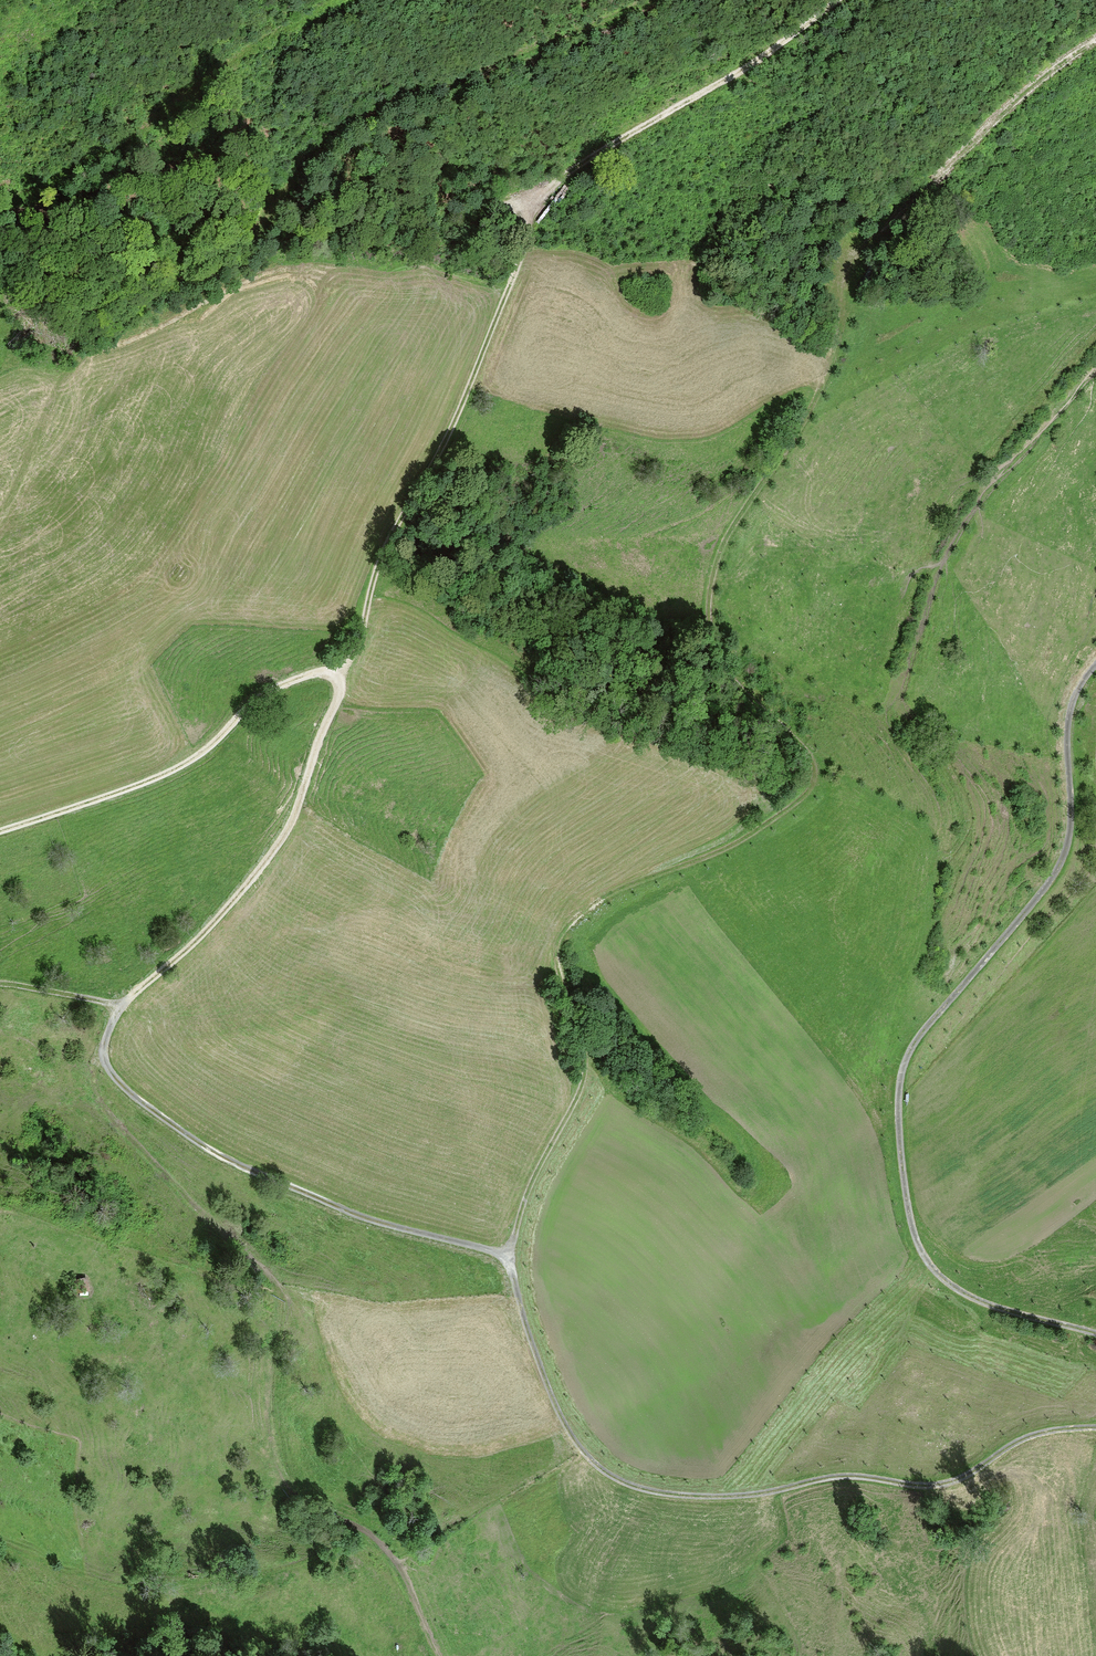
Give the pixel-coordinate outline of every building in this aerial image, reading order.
[(76,1290),(86,1288),(84,1279),(74,1281),(76,1290)]
